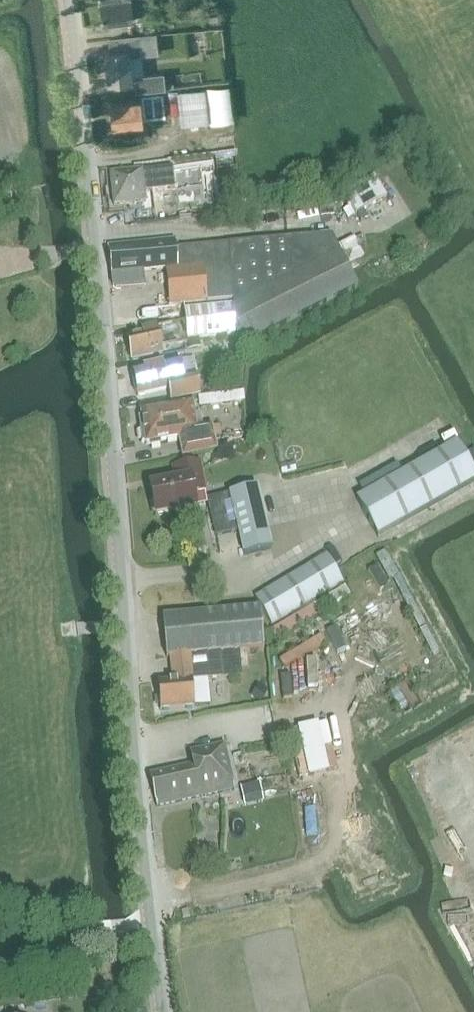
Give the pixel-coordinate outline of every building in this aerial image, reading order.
[(100,1),(102,25),(134,22),(131,0),(104,0),(100,1)] [(111,51),(105,52),(108,82),(135,80),(136,91),(164,89),(162,73),(143,75),(141,54),(158,53),(155,34),(109,38),(111,51)] [(140,99),(110,102),(113,127),(143,124),(140,99)] [(225,152),(227,166),(235,165),(234,151),(225,152)] [(208,167),(223,166),(222,152),(206,153),(208,167)] [(172,167),(111,173),(114,205),(130,204),(132,224),(157,221),(154,192),(174,189),(172,167)] [(375,202),(364,184),(345,195),(357,214),(375,202)] [(174,240),(107,248),(111,275),(112,287),(116,290),(145,287),(143,273),(166,271),(169,307),(184,305),(232,300),(232,306),(235,335),(241,348),(358,288),(332,236),(176,249),(174,240)] [(143,334),(128,338),(133,361),(163,355),(162,350),(188,344),(187,340),(235,335),(232,306),(184,311),(186,324),(158,330),(157,325),(142,328),(143,334)] [(127,311),(107,313),(108,323),(128,321),(127,311)] [(179,361),(164,365),(163,364),(132,371),(137,397),(169,390),(171,401),(200,395),(198,382),(184,385),(179,361)] [(190,416),(193,415),(191,403),(175,406),(159,409),(160,415),(142,418),(146,444),(188,437),(192,456),(217,451),(212,427),(192,431),(190,416)] [(153,455),(169,452),(167,441),(151,444),(153,455)] [(473,483),(473,474),(456,443),(356,500),(378,537),(473,483)] [(156,516),(197,508),(194,494),(207,491),(201,463),(173,468),(175,481),(151,485),(156,516)] [(216,536),(238,531),(244,556),(272,549),(258,487),(207,499),(216,536)] [(372,549),(363,554),(375,579),(385,574),(372,549)] [(326,556),(255,598),(272,626),(343,584),(326,556)] [(358,566),(365,584),(374,580),(366,563),(358,566)] [(171,682),(157,684),(160,711),(194,707),(194,706),(210,705),(207,680),(242,676),(240,652),(264,650),(260,609),(172,617),(164,618),(162,618),(166,658),(168,658),(171,682)] [(282,657),(285,668),(312,659),(309,649),(282,657)] [(381,694),(391,708),(411,694),(400,680),(381,694)] [(193,766),(149,776),(156,808),(170,804),(235,790),(225,744),(190,752),(193,766)]
